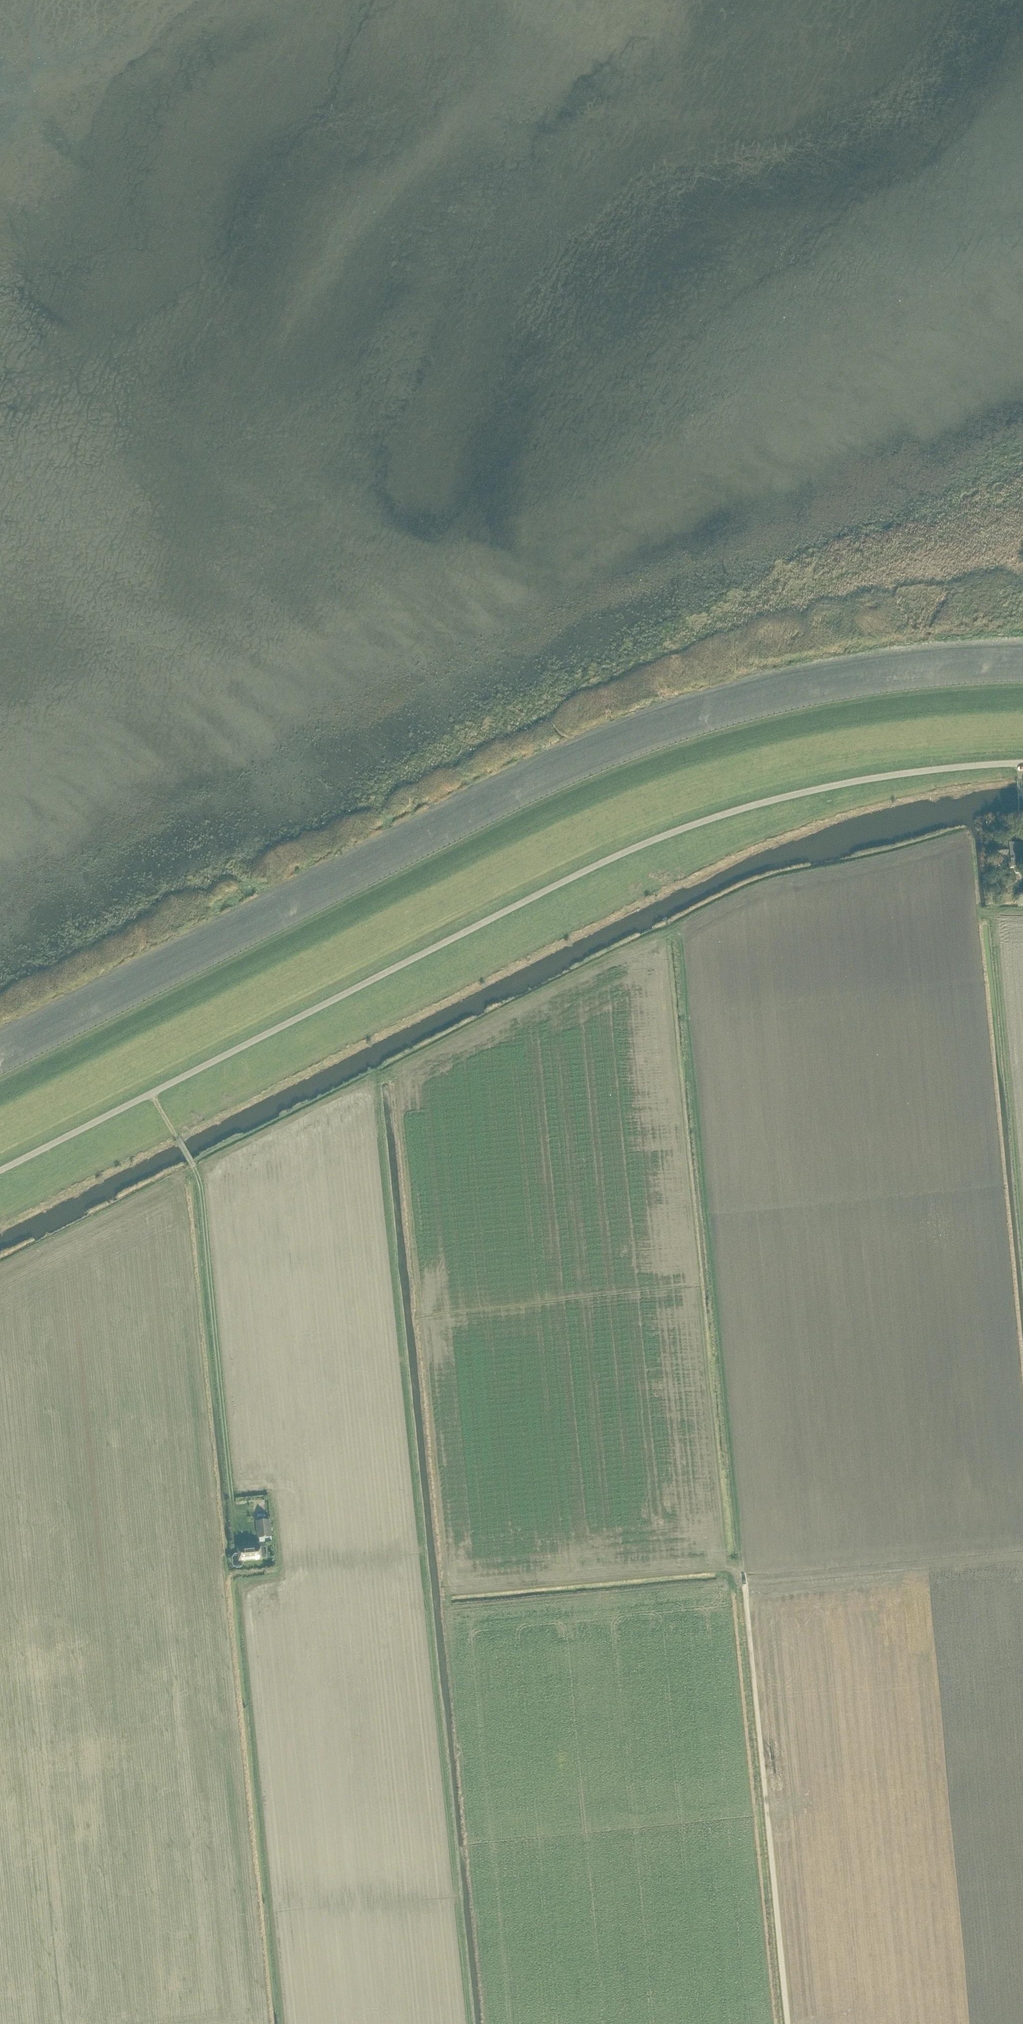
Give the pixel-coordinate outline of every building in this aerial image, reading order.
[(1022,856),(1022,845),(1005,846),(1005,847),(994,848),(995,858),(1000,857),(1001,869),(1013,868),(1014,872),(1015,874),(1019,874),(1020,872),(1020,868),(1022,867),(1022,856)] [(270,1543),(270,1538),(268,1522),(256,1523),(258,1539),(258,1543),(250,1544),(251,1547),(236,1549),(237,1555),(234,1556),(231,1559),(232,1566),(236,1569),(239,1568),(242,1565),(242,1562),(260,1560),(260,1558),(265,1558),(263,1544),(270,1543)]
